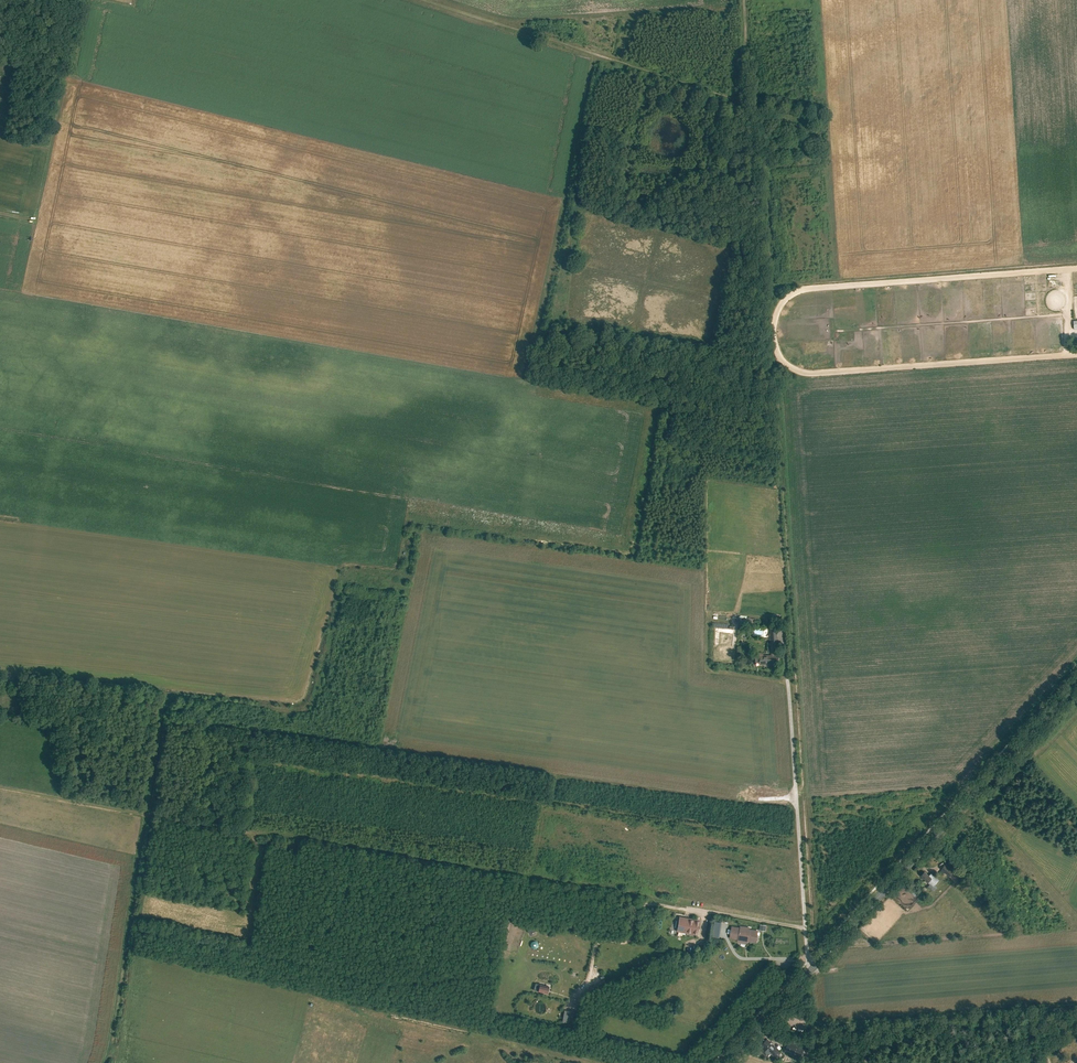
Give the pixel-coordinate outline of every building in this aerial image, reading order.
[(760,664),(779,663),(778,654),(774,655),(774,650),(777,650),(776,641),(778,641),(777,626),(770,626),(771,641),(770,641),(771,650),(772,655),(763,655),(756,656),(756,662),(759,662),(760,664)] [(753,716),(749,723),(756,726),(759,720),(753,716)] [(944,866),(952,872),(955,868),(947,862),(944,866)] [(930,884),(933,886),(939,880),(931,873),(929,876),(924,871),(920,876),(930,885),(930,884)] [(679,917),(677,930),(697,934),(699,921),(679,917)] [(749,928),(740,926),(740,928),(732,927),(730,938),(738,939),(738,941),(747,942),(747,941),(756,942),(758,931),(749,930),(749,928)] [(538,992),(548,994),(549,987),(539,985),(538,992)] [(766,1056),(769,1053),(770,1053),(770,1052),(772,1054),(771,1054),(774,1057),(780,1051),(772,1044),(773,1043),(771,1042),(771,1043),(767,1039),(761,1045),(764,1047),(760,1050),(766,1056)] [(804,1049),(789,1042),(786,1049),(793,1052),(794,1051),(801,1054),(804,1049)]
